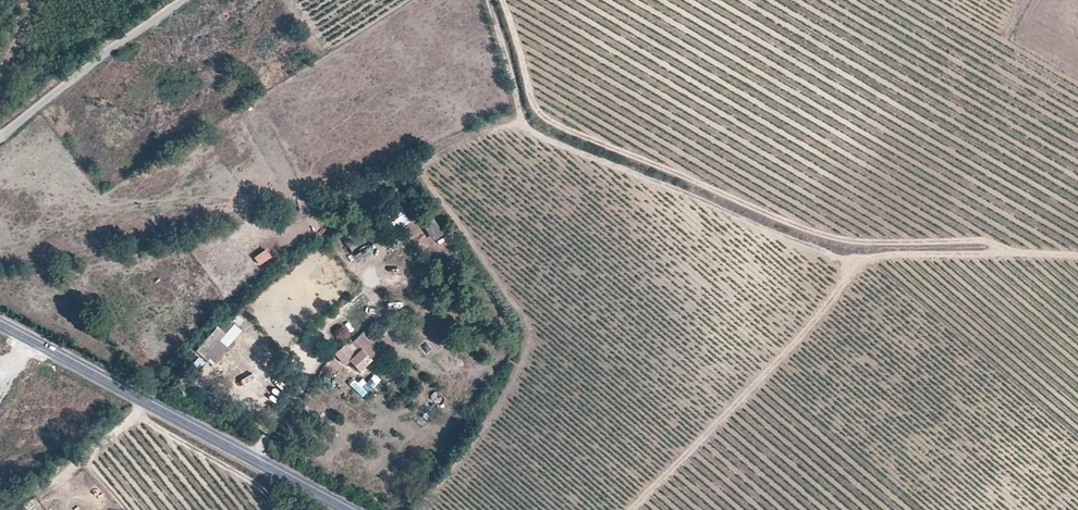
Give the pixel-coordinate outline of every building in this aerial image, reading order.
[(385,211),(389,224),(404,219),(400,206),(385,211)] [(418,217),(432,239),(442,234),(428,211),(418,217)] [(258,262),(269,256),(265,249),(254,256),(258,262)] [(209,363),(239,330),(224,316),(194,349),(209,363)] [(382,349),(364,330),(351,341),(357,347),(353,351),(345,342),(339,348),(359,370),(382,349)]
